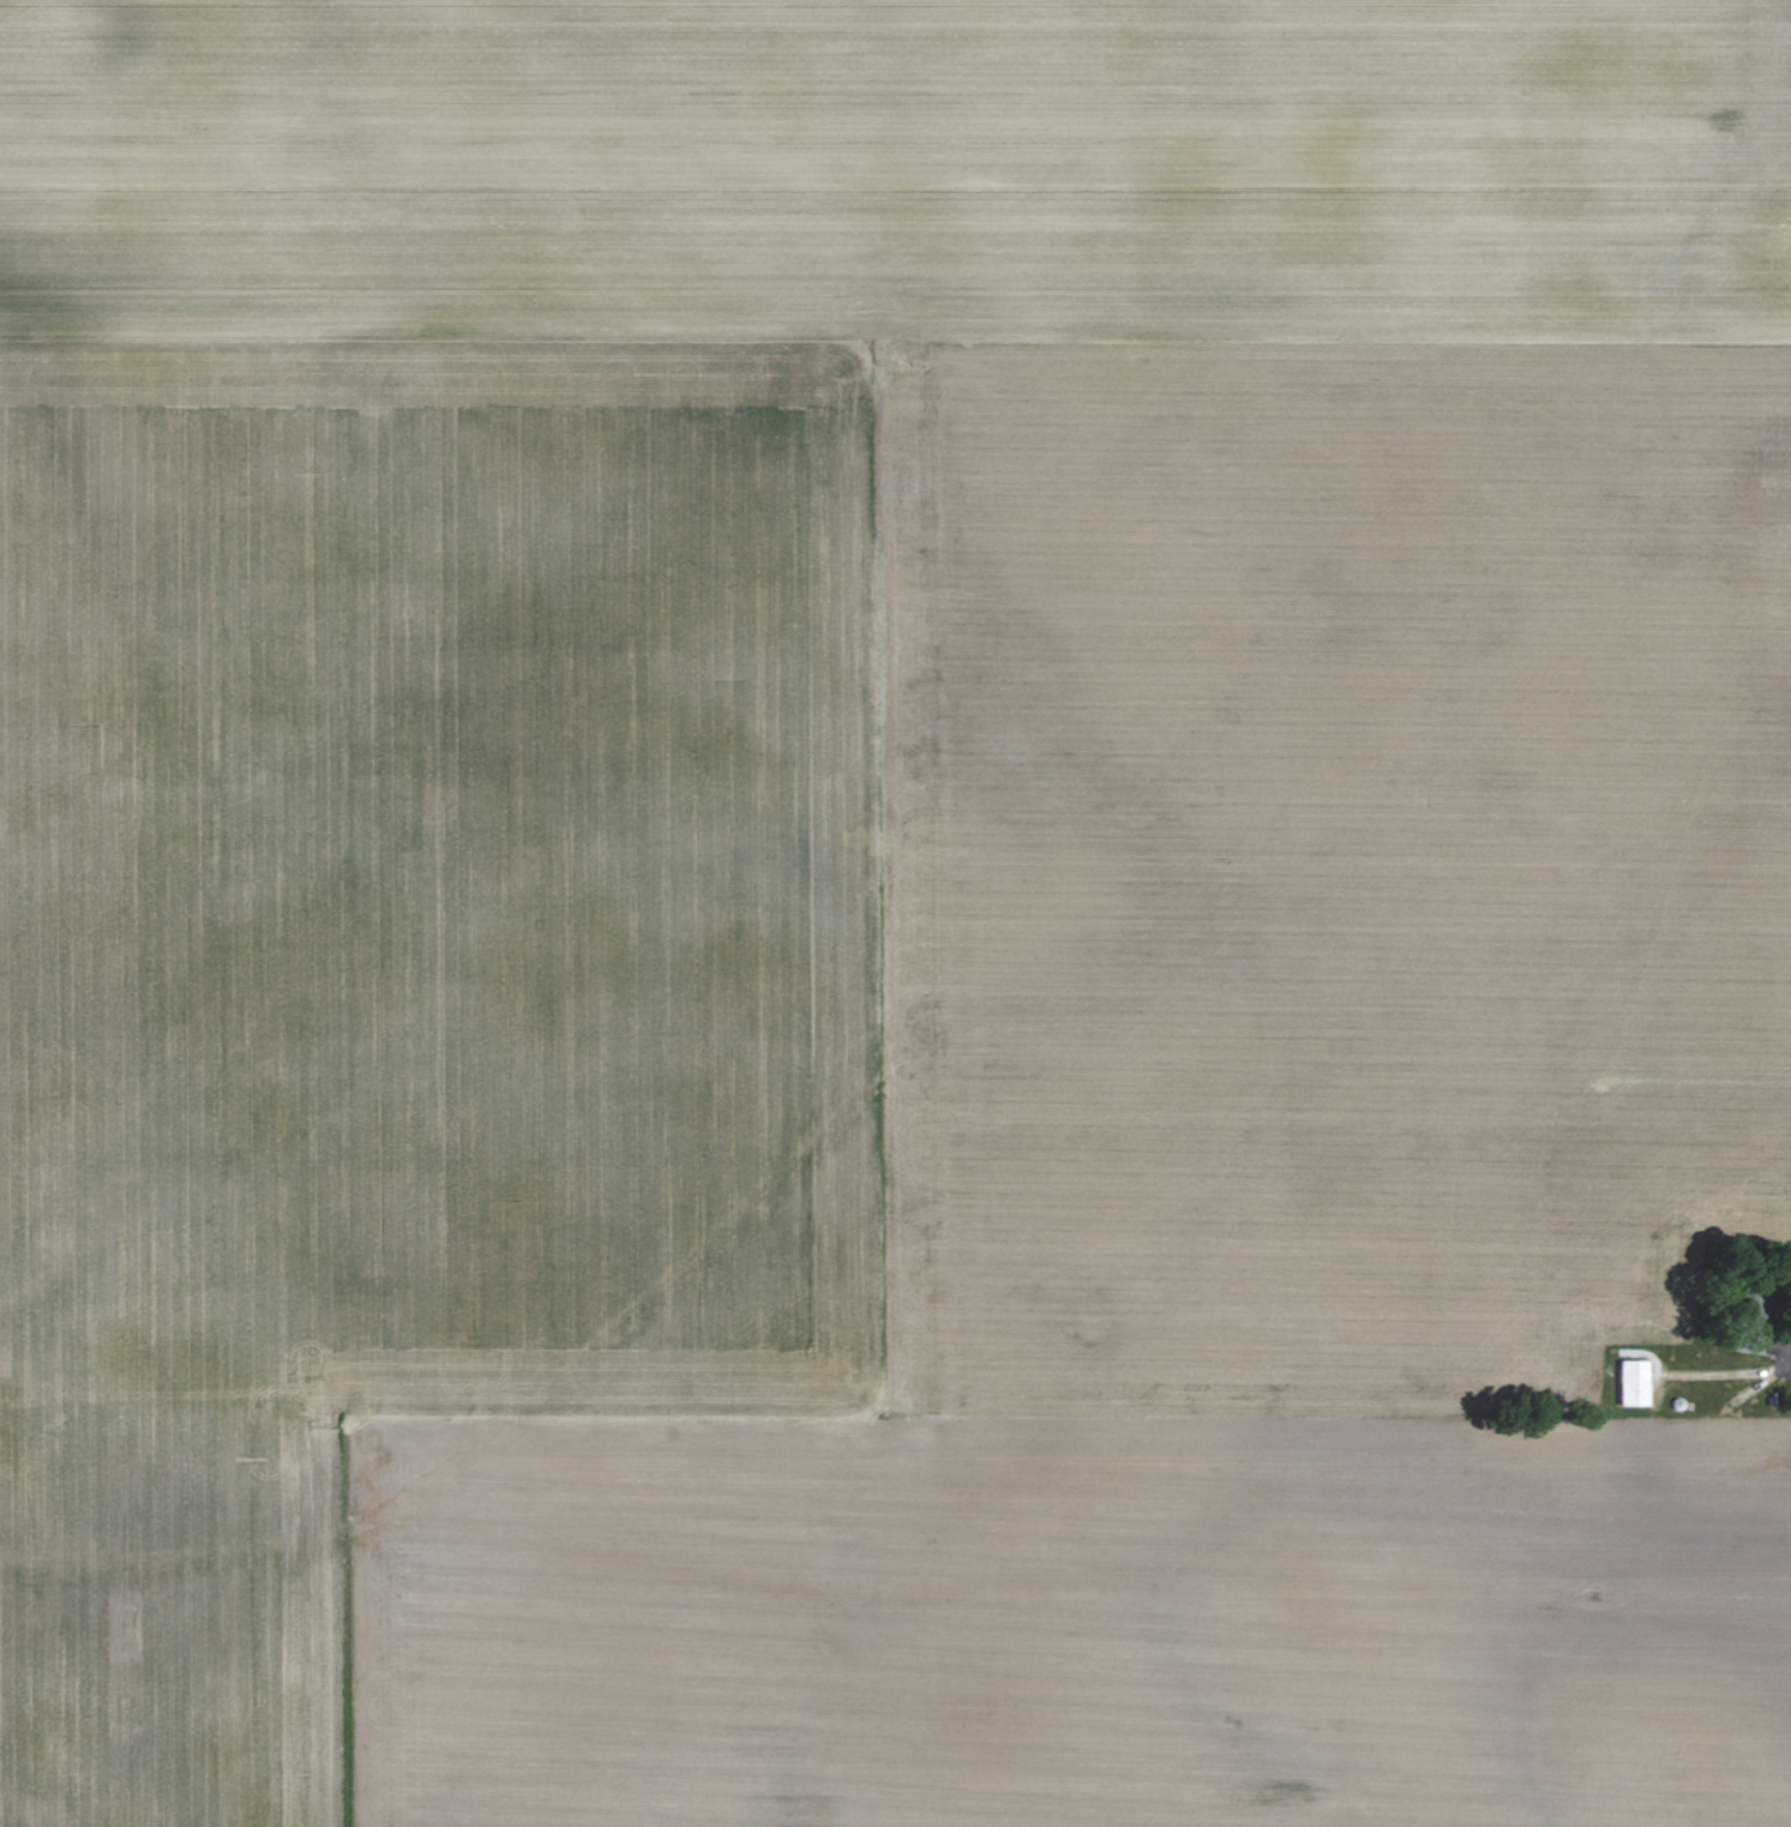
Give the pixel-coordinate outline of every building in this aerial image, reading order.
[(1754,1354),(1763,1309),(1731,1302),(1722,1348),(1754,1354)] [(1642,1360),(1614,1361),(1614,1406),(1642,1405),(1642,1360)]
